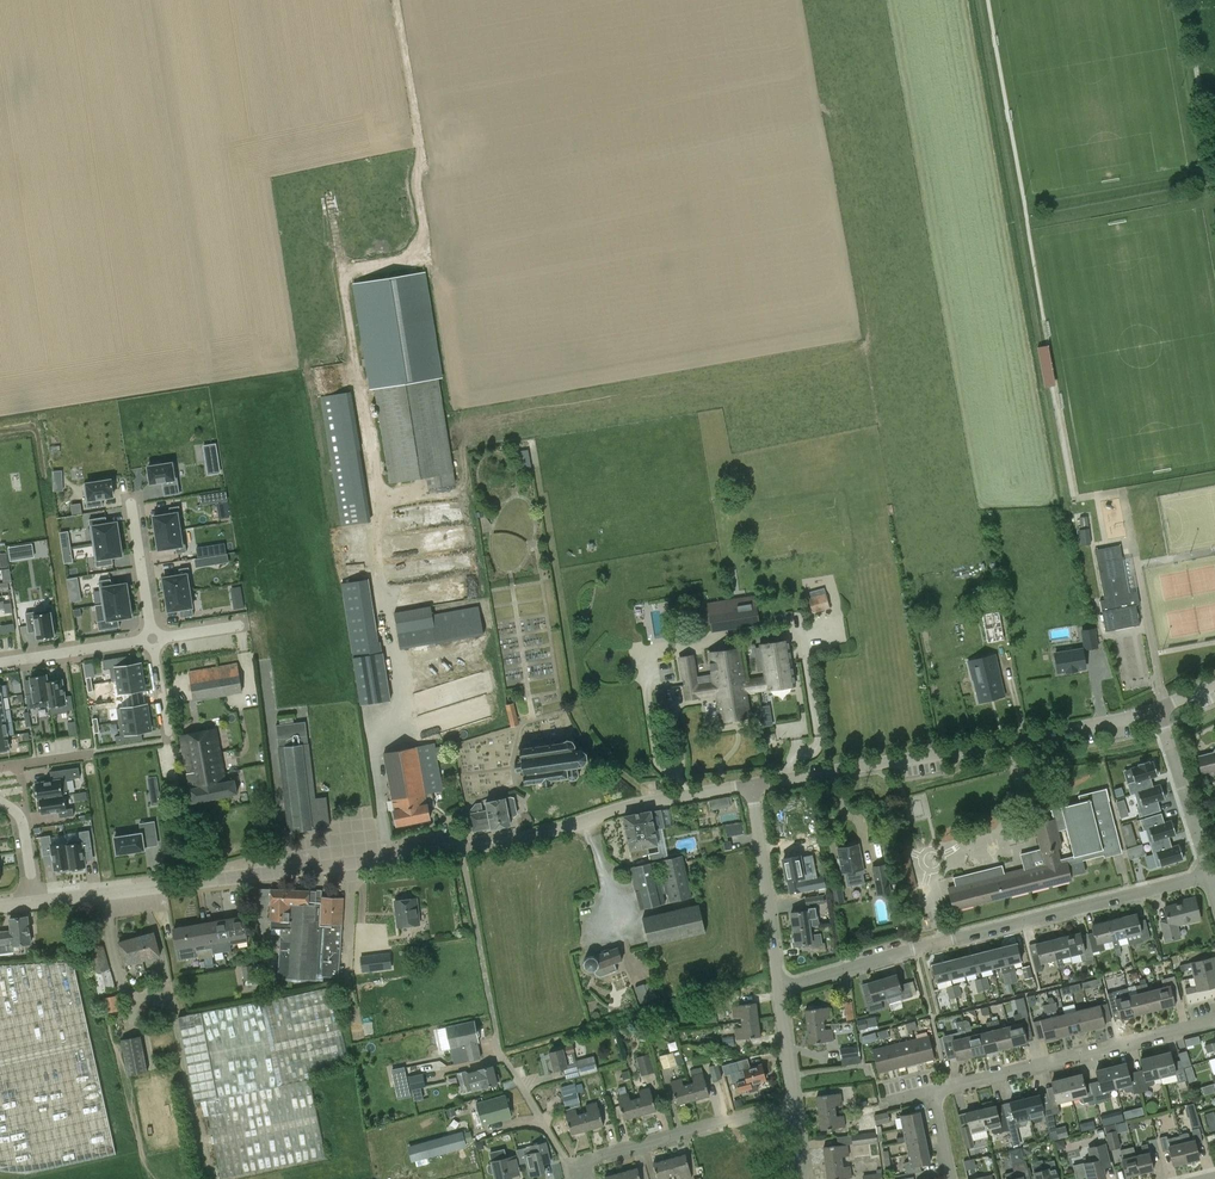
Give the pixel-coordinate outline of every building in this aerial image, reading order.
[(429,488),(454,484),(437,378),(441,377),(423,273),(354,285),(371,389),(376,388),(391,482),(427,476),(429,488)] [(1048,345),(1038,347),(1045,387),(1056,385),(1048,345)] [(351,391),(320,396),(324,421),(341,526),(371,522),(360,450),(361,450),(355,416),(351,391)] [(521,469),(531,467),(528,450),(518,451),(521,469)] [(221,473),(218,458),(205,460),(207,475),(221,473)] [(151,466),(148,466),(151,483),(162,481),(164,495),(180,493),(175,462),(160,464),(160,462),(150,463),(151,466)] [(99,480),(84,483),(87,506),(103,504),(102,497),(113,495),(112,490),(113,489),(112,478),(110,479),(109,476),(99,478),(99,480)] [(63,481),(53,481),(53,492),(63,491),(63,481)] [(226,491),(200,495),(201,503),(201,505),(217,502),(227,501),(227,499),(226,491)] [(81,504),(72,505),(73,515),(83,513),(81,504)] [(171,514),(154,516),(156,533),(183,529),(180,506),(170,507),(171,514)] [(106,516),(89,519),(93,542),(120,538),(117,522),(107,523),(106,516)] [(1091,544),(1087,516),(1079,517),(1080,529),(1079,529),(1081,545),(1091,544)] [(183,529),(156,533),(159,549),(176,547),(177,553),(186,552),(183,529)] [(58,532),(65,563),(74,561),(67,530),(58,532)] [(120,538),(93,542),(96,566),(113,563),(112,556),(122,555),(120,538)] [(32,543),(8,545),(9,559),(34,556),(32,543)] [(1137,591),(1129,593),(1120,545),(1095,550),(1104,600),(1100,601),(1102,611),(1106,632),(1140,625),(1136,605),(1140,604),(1137,591)] [(213,547),(196,549),(197,559),(215,556),(213,547)] [(209,566),(208,557),(194,560),(195,568),(209,566)] [(180,575),(163,577),(166,594),(190,590),(193,590),(189,567),(179,568),(180,575)] [(81,589),(79,577),(68,579),(70,590),(81,589)] [(111,579),(99,580),(103,604),(130,600),(127,583),(113,586),(111,579)] [(368,579),(341,584),(353,657),(382,652),(380,640),(377,641),(368,579)] [(190,590),(166,594),(168,610),(180,609),(181,617),(194,615),(192,607),(190,590)] [(989,591),(970,595),(972,603),(991,600),(989,591)] [(813,613),(830,608),(826,594),(809,598),(813,613)] [(755,595),(731,599),(736,628),(760,624),(755,595)] [(242,598),(234,599),(235,609),(243,608),(242,598)] [(708,607),(705,607),(705,612),(709,611),(711,624),(728,621),(730,629),(736,628),(731,599),(707,603),(708,607)] [(105,621),(95,622),(96,630),(116,627),(115,619),(132,617),(130,600),(103,604),(105,621)] [(400,649),(484,635),(479,606),(432,615),(431,606),(394,613),(398,633),(397,633),(400,649)] [(50,609),(25,613),(28,633),(36,631),(38,638),(54,636),(50,609)] [(1083,637),(1085,648),(1098,645),(1095,626),(1089,628),(1090,636),(1083,637)] [(692,646),(678,649),(686,700),(703,697),(704,700),(717,698),(721,721),(750,716),(746,692),(795,684),(787,641),(760,645),(765,677),(747,680),(741,648),(713,653),(710,654),(714,682),(699,685),(692,646)] [(1076,668),(1086,666),(1083,648),(1072,650),(1072,651),(1064,653),(1064,652),(1053,654),(1057,672),(1066,670),(1067,671),(1076,669),(1076,668)] [(352,658),(361,705),(391,700),(383,652),(382,652),(353,657),(352,658)] [(979,702),(1004,696),(995,656),(969,662),(973,679),(974,679),(979,702)] [(250,691),(245,662),(189,672),(194,701),(250,691)] [(140,663),(110,668),(112,682),(118,681),(118,680),(142,677),(140,663)] [(27,695),(29,709),(51,705),(51,707),(48,682),(46,675),(44,675),(43,673),(33,674),(33,677),(31,677),(33,694),(27,695)] [(142,677),(118,680),(118,681),(120,694),(144,690),(142,677)] [(62,679),(48,682),(51,707),(66,705),(67,711),(74,710),(72,695),(65,696),(62,679)] [(14,685),(15,694),(22,693),(21,684),(14,685)] [(665,688),(655,689),(658,705),(668,703),(665,688)] [(511,727),(519,725),(514,703),(506,705),(511,727)] [(148,717),(146,704),(122,707),(124,721),(148,717)] [(150,731),(148,717),(124,721),(126,734),(150,731)] [(67,721),(68,735),(77,734),(75,720),(67,721)] [(306,721),(276,725),(289,831),(295,830),(295,831),(312,829),(318,828),(318,827),(329,825),(326,797),(315,798),(306,721)] [(234,780),(226,782),(224,768),(230,767),(228,758),(222,759),(216,728),(179,735),(192,802),(237,793),(234,780)] [(9,748),(8,735),(0,737),(0,750),(9,748)] [(523,771),(525,784),(541,782),(542,786),(553,785),(552,780),(568,778),(571,781),(576,781),(579,777),(578,767),(584,766),(588,760),(587,753),(581,749),(575,750),(576,746),(573,740),(567,739),(563,742),(520,748),(521,761),(514,762),(516,772),(523,771)] [(432,792),(443,790),(437,759),(440,759),(440,758),(443,758),(441,746),(435,747),(434,743),(383,753),(394,810),(397,825),(431,818),(428,807),(435,806),(432,792)] [(1214,772),(1214,753),(1197,757),(1202,775),(1214,772)] [(605,766),(597,760),(594,764),(602,770),(605,766)] [(1140,766),(1131,768),(1135,781),(1128,783),(1131,795),(1138,792),(1154,787),(1151,777),(1158,775),(1154,761),(1150,763),(1149,760),(1139,763),(1140,766)] [(36,786),(34,786),(35,797),(38,796),(38,799),(65,795),(69,794),(67,779),(80,777),(79,767),(51,771),(52,781),(36,783),(36,786)] [(156,776),(147,778),(151,803),(160,802),(156,776)] [(1136,806),(1140,817),(1161,810),(1158,800),(1165,798),(1161,784),(1154,787),(1138,792),(1142,804),(1136,806)] [(1085,872),(1083,860),(1122,850),(1109,801),(1106,789),(1078,796),(1080,803),(1051,810),(1054,820),(1035,825),(1041,849),(1021,854),(1024,869),(949,889),(954,910),(1071,881),(1070,876),(1085,872)] [(40,800),(38,801),(39,811),(42,811),(42,813),(59,811),(60,817),(74,815),(73,808),(67,809),(65,795),(40,799),(40,800)] [(486,802),(488,810),(491,827),(491,828),(510,824),(510,822),(511,820),(511,817),(514,816),(517,814),(514,798),(511,797),(486,802)] [(711,808),(730,806),(729,797),(710,799),(711,808)] [(1126,807),(1124,800),(1117,803),(1119,809),(1126,807)] [(491,827),(488,810),(482,811),(481,803),(476,804),(470,811),(470,814),(473,831),(491,827)] [(651,811),(624,816),(627,833),(630,832),(630,830),(640,828),(641,832),(655,830),(651,811)] [(1162,813),(1140,819),(1144,830),(1146,830),(1149,842),(1176,834),(1172,820),(1165,822),(1162,813)] [(115,837),(115,838),(117,853),(117,854),(118,854),(128,852),(134,851),(144,850),(145,850),(145,848),(145,849),(143,837),(157,835),(155,821),(140,823),(141,833),(116,837),(115,837)] [(742,823),(724,824),(725,835),(742,834),(742,823)] [(120,825),(120,833),(139,832),(138,824),(120,825)] [(627,833),(632,857),(648,854),(659,852),(658,845),(655,830),(641,832),(640,828),(630,830),(630,832),(627,833)] [(81,839),(66,842),(66,843),(70,868),(70,870),(73,869),(73,871),(83,870),(83,868),(86,867),(83,850),(92,849),(89,830),(80,832),(81,839)] [(66,843),(52,845),(51,835),(41,836),(43,855),(53,854),(55,870),(58,870),(58,872),(68,870),(68,868),(70,868),(66,843)] [(1172,847),(1169,836),(1149,842),(1157,866),(1183,858),(1179,845),(1172,847)] [(847,887),(865,884),(862,869),(858,845),(855,845),(854,843),(849,844),(850,847),(837,849),(842,873),(844,873),(847,887)] [(917,885),(906,845),(899,847),(909,887),(917,885)] [(1131,859),(1145,854),(1142,845),(1128,849),(1131,859)] [(670,900),(691,895),(682,855),(661,860),(666,880),(660,882),(655,862),(630,868),(640,910),(665,904),(662,893),(668,892),(670,900)] [(799,856),(783,859),(791,894),(800,892),(818,888),(816,877),(798,880),(798,878),(803,877),(799,856)] [(872,867),(877,896),(891,893),(886,864),(872,867)] [(844,902),(842,887),(831,889),(833,904),(844,902)] [(317,980),(317,976),(339,977),(344,897),(316,896),(316,892),(271,889),(260,889),(259,902),(271,903),(270,920),(271,920),(270,929),(281,929),(278,978),(317,980)] [(590,890),(573,894),(576,907),(593,903),(590,890)] [(1187,899),(1188,901),(1164,907),(1167,918),(1159,920),(1164,942),(1181,938),(1178,924),(1200,919),(1195,897),(1187,899)] [(825,905),(824,898),(805,900),(806,907),(825,905)] [(417,900),(395,902),(398,928),(419,926),(417,900)] [(649,946),(706,933),(699,904),(642,917),(649,946)] [(815,907),(806,908),(807,911),(791,913),(793,929),(818,925),(815,907)] [(1140,934),(1142,941),(1149,939),(1145,921),(1138,923),(1136,914),(1121,918),(1126,937),(1140,934)] [(230,944),(248,940),(243,915),(208,922),(213,947),(214,953),(231,951),(230,944)] [(14,952),(13,945),(31,943),(28,917),(9,919),(11,930),(0,931),(0,954),(14,952)] [(1120,948),(1118,939),(1126,937),(1121,918),(1107,921),(1113,947),(1114,947),(1116,955),(1121,954),(1119,948),(1120,948)] [(1100,953),(1099,951),(1113,947),(1107,921),(1092,925),(1094,934),(1087,936),(1088,940),(1093,957),(1093,955),(1100,953)] [(174,928),(178,953),(179,960),(191,958),(191,960),(196,959),(195,957),(197,957),(197,959),(213,956),(213,954),(214,953),(213,947),(208,922),(174,928)] [(824,943),(820,943),(818,925),(793,929),(796,945),(803,944),(803,947),(812,946),(813,953),(826,951),(824,943)] [(139,936),(143,953),(141,953),(143,960),(160,955),(154,932),(139,936)] [(1094,963),(1093,957),(1088,940),(1081,942),(1079,933),(1065,937),(1070,957),(1079,954),(1081,960),(1086,959),(1087,965),(1094,963)] [(143,953),(139,936),(119,942),(125,964),(143,960),(141,953),(143,953)] [(1058,968),(1064,967),(1061,959),(1070,957),(1065,937),(1050,941),(1055,960),(1056,960),(1058,968)] [(1036,972),(1042,970),(1041,964),(1055,960),(1050,941),(1037,944),(1036,942),(1029,944),(1036,972)] [(1018,982),(1013,962),(1021,960),(1016,943),(1002,946),(1012,983),(1018,982)] [(99,994),(116,989),(104,946),(87,950),(99,994)] [(1000,965),(1005,985),(1012,983),(1002,946),(988,950),(993,967),(1000,965)] [(611,972),(617,970),(614,963),(622,960),(617,947),(604,952),(592,957),(589,957),(587,958),(585,960),(584,963),(583,964),(583,966),(584,967),(585,969),(586,970),(587,971),(589,972),(590,972),(591,972),(593,972),(594,972),(595,975),(601,977),(611,973),(611,972)] [(974,954),(979,971),(993,967),(988,950),(974,954)] [(390,953),(361,957),(362,971),(391,968),(390,953)] [(960,957),(965,974),(979,971),(974,954),(960,957)] [(965,974),(960,957),(947,961),(951,978),(965,974)] [(1214,972),(1214,963),(1213,957),(1179,965),(1181,971),(1192,969),(1194,977),(1214,972)] [(947,987),(946,987),(951,1004),(957,1003),(955,998),(956,997),(953,985),(952,986),(950,978),(951,978),(947,961),(932,965),(937,982),(945,980),(947,987)] [(26,1174),(116,1154),(85,1016),(72,962),(0,966),(0,1171),(26,1174)] [(254,978),(251,965),(241,967),(244,980),(254,978)] [(1025,979),(1033,977),(1030,965),(1021,968),(1025,979)] [(1194,977),(1196,985),(1185,988),(1187,994),(1214,987),(1214,972),(1194,977)] [(916,994),(912,981),(900,985),(896,974),(882,979),(888,997),(889,1003),(913,996),(913,995),(916,994)] [(990,989),(986,977),(981,978),(984,990),(990,989)] [(974,980),(977,992),(984,990),(981,978),(974,980)] [(1082,983),(1083,989),(1102,984),(1100,978),(1082,983)] [(1139,980),(1140,985),(1147,1012),(1161,1008),(1156,989),(1148,991),(1146,983),(1144,978),(1139,980)] [(869,1012),(883,1008),(880,1000),(888,997),(882,979),(861,985),(869,1012)] [(645,983),(649,998),(655,996),(651,982),(645,983)] [(1070,986),(1071,993),(1081,990),(1079,983),(1070,986)] [(650,1000),(644,984),(635,987),(641,1004),(650,1000)] [(961,996),(958,984),(953,985),(956,997),(961,996)] [(1137,993),(1136,994),(1129,995),(1133,1015),(1147,1012),(1140,985),(1135,986),(1137,993)] [(1170,985),(1169,986),(1156,989),(1161,1008),(1175,1005),(1170,985)] [(304,1073),(350,1064),(332,986),(179,1018),(195,1101),(204,1099),(220,1178),(327,1157),(311,1079),(305,1080),(304,1073)] [(1071,993),(1070,986),(1061,988),(1062,995),(1071,993)] [(1107,993),(1111,1007),(1112,1011),(1118,1009),(1120,1018),(1133,1015),(1129,995),(1122,997),(1120,990),(1115,991),(1107,993)] [(106,1013),(121,1010),(118,995),(103,998),(106,1013)] [(1048,998),(1049,1004),(1057,1038),(1069,1035),(1064,1014),(1057,1016),(1055,1009),(1057,1009),(1055,1002),(1054,1002),(1052,997),(1048,998)] [(839,1010),(840,1018),(846,1018),(846,1022),(854,1021),(852,1002),(844,1003),(845,1009),(839,1010)] [(741,1021),(758,1020),(756,1003),(733,1006),(734,1017),(741,1016),(741,1021)] [(951,1004),(949,1005),(951,1011),(958,1010),(957,1003),(951,1004)] [(1106,1026),(1105,1022),(1111,1020),(1107,1003),(1087,1008),(1093,1029),(1106,1026)] [(1037,1039),(1045,1037),(1046,1041),(1057,1038),(1049,1004),(1042,1005),(1044,1012),(1046,1012),(1047,1018),(1033,1022),(1037,1039)] [(985,1015),(990,1014),(988,1006),(981,1008),(982,1013),(985,1015)] [(807,1026),(824,1024),(823,1019),(830,1018),(829,1007),(805,1010),(807,1026)] [(1076,1011),(1081,1032),(1093,1029),(1087,1008),(1076,1011)] [(1064,1014),(1069,1035),(1081,1032),(1076,1011),(1064,1014)] [(1031,1029),(1030,1029),(1026,1016),(1021,1017),(1020,1013),(1013,1015),(1016,1025),(1008,1027),(1012,1045),(1026,1042),(1033,1040),(1031,1029)] [(698,1017),(699,1025),(707,1024),(706,1016),(698,1017)] [(858,1030),(867,1028),(865,1018),(856,1020),(858,1030)] [(1000,1028),(998,1019),(991,1021),(998,1049),(1012,1045),(1008,1027),(1000,1028)] [(758,1020),(741,1021),(742,1027),(735,1028),(736,1039),(760,1036),(758,1020)] [(962,1021),(964,1031),(971,1056),(984,1052),(980,1033),(972,1035),(969,1022),(966,1020),(962,1021)] [(468,1061),(480,1058),(477,1042),(479,1042),(474,1021),(446,1027),(451,1048),(465,1045),(468,1061)] [(988,1031),(988,1032),(980,1033),(984,1052),(998,1049),(991,1021),(986,1022),(988,1031)] [(824,1024),(807,1026),(810,1043),(833,1040),(831,1028),(824,1029),(824,1024)] [(619,1035),(625,1033),(624,1026),(617,1028),(619,1035)] [(944,1036),(948,1049),(953,1048),(956,1059),(971,1056),(964,1031),(944,1036)] [(875,1032),(862,1036),(862,1043),(877,1038),(875,1032)] [(914,1039),(920,1062),(935,1059),(929,1035),(914,1039)] [(1199,1035),(1184,1038),(1186,1049),(1201,1047),(1199,1035)] [(121,1040),(128,1075),(147,1072),(140,1036),(121,1040)] [(723,1047),(734,1046),(733,1036),(722,1038),(723,1047)] [(920,1062),(914,1039),(901,1042),(906,1066),(920,1062)] [(906,1066),(901,1042),(887,1046),(893,1069),(906,1066)] [(1214,1050),(1214,1051),(1214,1042),(1212,1043),(1205,1045),(1207,1052),(1214,1050)] [(841,1053),(859,1050),(858,1043),(853,1044),(854,1046),(840,1048),(841,1053)] [(552,1070),(554,1070),(567,1067),(564,1054),(574,1051),(572,1045),(562,1048),(562,1049),(549,1052),(551,1060),(549,1060),(548,1063),(549,1069),(552,1070)] [(893,1069),(887,1046),(872,1049),(878,1073),(893,1069)] [(707,1051),(692,1053),(694,1064),(709,1061),(707,1051)] [(1187,1051),(1179,1053),(1182,1064),(1183,1068),(1190,1065),(1187,1051)] [(673,1052),(659,1056),(660,1060),(662,1069),(684,1063),(682,1055),(680,1056),(674,1057),(674,1056),(673,1052)] [(1170,1052),(1156,1056),(1161,1076),(1175,1073),(1177,1082),(1185,1080),(1186,1080),(1183,1068),(1182,1064),(1174,1066),(1170,1052)] [(649,1054),(636,1057),(638,1066),(641,1076),(654,1072),(652,1063),(649,1054)] [(594,1056),(576,1060),(577,1064),(578,1070),(580,1076),(598,1071),(596,1066),(594,1056)] [(1143,1072),(1137,1074),(1141,1092),(1148,1090),(1147,1086),(1153,1085),(1154,1083),(1153,1078),(1161,1076),(1156,1056),(1140,1060),(1143,1069),(1143,1072)] [(730,1063),(722,1066),(725,1075),(730,1074),(732,1082),(736,1081),(737,1087),(747,1084),(748,1090),(749,1092),(758,1090),(756,1082),(766,1080),(761,1064),(750,1067),(743,1069),(738,1071),(736,1062),(730,1063)] [(1126,1063),(1111,1067),(1116,1087),(1123,1086),(1124,1091),(1127,1092),(1132,1091),(1133,1094),(1141,1092),(1137,1074),(1129,1076),(1129,1073),(1126,1063)] [(718,1064),(709,1066),(713,1080),(721,1078),(718,1064)] [(473,1072),(473,1071),(468,1073),(465,1071),(457,1073),(462,1093),(477,1089),(477,1088),(484,1087),(497,1083),(492,1066),(479,1069),(479,1070),(473,1072)] [(1191,1066),(1184,1068),(1188,1082),(1195,1079),(1191,1066)] [(398,1099),(410,1096),(404,1067),(392,1069),(398,1099)] [(1099,1083),(1092,1085),(1097,1103),(1104,1101),(1103,1100),(1111,1098),(1109,1089),(1116,1087),(1111,1067),(1096,1071),(1098,1080),(1099,1083)] [(623,1079),(637,1076),(635,1068),(621,1072),(623,1079)] [(689,1083),(693,1100),(709,1096),(703,1072),(692,1075),(694,1082),(689,1083)] [(409,1077),(412,1090),(420,1088),(423,1087),(426,1087),(423,1074),(409,1077)] [(1079,1097),(1080,1102),(1082,1103),(1088,1102),(1089,1105),(1097,1103),(1092,1082),(1084,1084),(1082,1074),(1067,1078),(1072,1099),(1079,1097)] [(693,1100),(689,1083),(683,1085),(681,1078),(671,1081),(677,1105),(693,1100)] [(1057,1103),(1057,1102),(1072,1099),(1067,1078),(1052,1082),(1055,1096),(1048,1097),(1050,1104),(1052,1114),(1059,1112),(1057,1103)] [(1187,1087),(1185,1080),(1177,1082),(1179,1089),(1187,1087)] [(582,1083),(575,1085),(577,1092),(584,1090),(582,1083)] [(635,1098),(640,1115),(656,1110),(649,1087),(639,1090),(641,1097),(635,1098)] [(562,1096),(565,1106),(580,1102),(577,1092),(562,1096)] [(640,1115),(635,1098),(630,1100),(628,1093),(617,1096),(624,1119),(640,1115)] [(818,1113),(836,1111),(835,1106),(842,1105),(840,1093),(816,1096),(818,1113)] [(1054,1120),(1052,1114),(1050,1104),(1043,1106),(1040,1094),(1025,1098),(1030,1119),(1031,1118),(1035,1122),(1041,1121),(1043,1116),(1044,1115),(1046,1122),(1054,1120)] [(472,1113),(476,1127),(511,1117),(505,1095),(476,1103),(479,1111),(472,1113)] [(741,1098),(734,1100),(736,1108),(743,1106),(741,1098)] [(1017,1128),(1015,1123),(1016,1122),(1021,1126),(1026,1125),(1028,1119),(1030,1119),(1025,1098),(1010,1102),(1003,1104),(1009,1130),(1017,1128)] [(582,1113),(587,1130),(603,1125),(596,1102),(586,1105),(588,1112),(582,1113)] [(991,1129),(992,1132),(994,1134),(1009,1130),(1003,1104),(996,1105),(995,1105),(981,1109),(986,1130),(991,1129)] [(1187,1118),(1189,1118),(1197,1116),(1194,1104),(1186,1107),(1187,1109),(1185,1110),(1187,1118)] [(867,1107),(860,1108),(861,1112),(864,1133),(871,1132),(876,1131),(873,1115),(872,1107),(871,1107),(867,1107)] [(1142,1107),(1135,1109),(1137,1116),(1144,1114),(1142,1107)] [(454,1108),(445,1110),(447,1117),(456,1114),(454,1108)] [(575,1108),(565,1111),(571,1134),(587,1130),(582,1113),(577,1115),(575,1108)] [(975,1146),(973,1140),(988,1137),(986,1130),(981,1109),(966,1112),(966,1113),(959,1114),(963,1129),(962,1130),(966,1148),(975,1146)] [(836,1111),(818,1113),(820,1130),(845,1126),(843,1115),(837,1116),(836,1111)] [(903,1128),(922,1124),(920,1111),(900,1115),(903,1128)] [(876,1125),(890,1121),(888,1112),(874,1115),(876,1125)] [(1104,1126),(1111,1124),(1109,1117),(1102,1119),(1104,1126)] [(1138,1120),(1129,1122),(1130,1129),(1140,1126),(1138,1120)] [(1081,1131),(1088,1129),(1086,1124),(1084,1122),(1079,1124),(1081,1131)] [(1110,1149),(1120,1147),(1116,1130),(1114,1123),(1111,1124),(1104,1126),(1106,1133),(1105,1133),(1110,1149)] [(896,1138),(897,1142),(906,1141),(925,1137),(922,1124),(903,1128),(905,1136),(896,1138)] [(1065,1126),(1056,1128),(1057,1132),(1058,1138),(1068,1136),(1065,1126)] [(1196,1143),(1202,1142),(1199,1128),(1192,1130),(1194,1139),(1190,1140),(1188,1132),(1180,1134),(1187,1161),(1199,1158),(1196,1143)] [(1096,1131),(1097,1132),(1098,1138),(1105,1137),(1103,1131),(1103,1129),(1096,1131)] [(453,1146),(473,1141),(470,1131),(451,1136),(448,1137),(451,1146),(453,1146)] [(1050,1140),(1058,1138),(1057,1132),(1048,1134),(1050,1140)] [(869,1133),(851,1135),(852,1143),(852,1145),(870,1143),(869,1133)] [(851,1134),(837,1135),(837,1144),(851,1143),(851,1134)] [(1180,1135),(1167,1139),(1166,1136),(1159,1137),(1163,1151),(1171,1150),(1174,1164),(1187,1161),(1180,1134),(1180,1135)] [(908,1154),(928,1150),(925,1137),(906,1141),(908,1154)] [(482,1140),(475,1142),(476,1149),(483,1147),(482,1140)] [(530,1176),(545,1172),(542,1159),(550,1158),(546,1143),(531,1146),(533,1153),(525,1155),(530,1176)] [(825,1164),(842,1162),(842,1157),(849,1156),(847,1144),(823,1147),(825,1164)] [(1109,1162),(1105,1144),(1091,1148),(1092,1154),(1090,1155),(1092,1161),(1084,1163),(1088,1178),(1101,1178),(1105,1178),(1102,1164),(1109,1162)] [(1136,1155),(1141,1173),(1154,1169),(1147,1144),(1142,1145),(1144,1154),(1136,1155)] [(1031,1154),(1030,1147),(1023,1149),(1025,1156),(1031,1154)] [(1135,1156),(1133,1147),(1120,1150),(1127,1176),(1141,1173),(1136,1155),(1135,1156)] [(904,1162),(906,1174),(921,1171),(920,1165),(930,1163),(928,1150),(908,1154),(910,1161),(904,1162)] [(674,1175),(678,1174),(680,1178),(686,1178),(692,1177),(685,1154),(669,1159),(674,1175)] [(518,1157),(520,1164),(527,1162),(525,1155),(518,1157)] [(491,1174),(494,1173),(496,1178),(512,1178),(511,1176),(519,1174),(515,1156),(492,1162),(492,1164),(489,1164),(487,1167),(488,1172),(491,1174)] [(669,1159),(653,1164),(657,1178),(669,1178),(669,1177),(674,1175),(669,1159)] [(1006,1178),(1023,1178),(1030,1176),(1026,1160),(1012,1164),(1014,1171),(1005,1174),(1006,1178)] [(1035,1178),(1051,1178),(1050,1174),(1057,1172),(1054,1160),(1042,1163),(1044,1169),(1034,1172),(1035,1178)] [(825,1164),(827,1178),(840,1178),(852,1177),(850,1166),(843,1167),(842,1162),(825,1164)] [(623,1178),(640,1178),(637,1168),(621,1172),(623,1178)]
